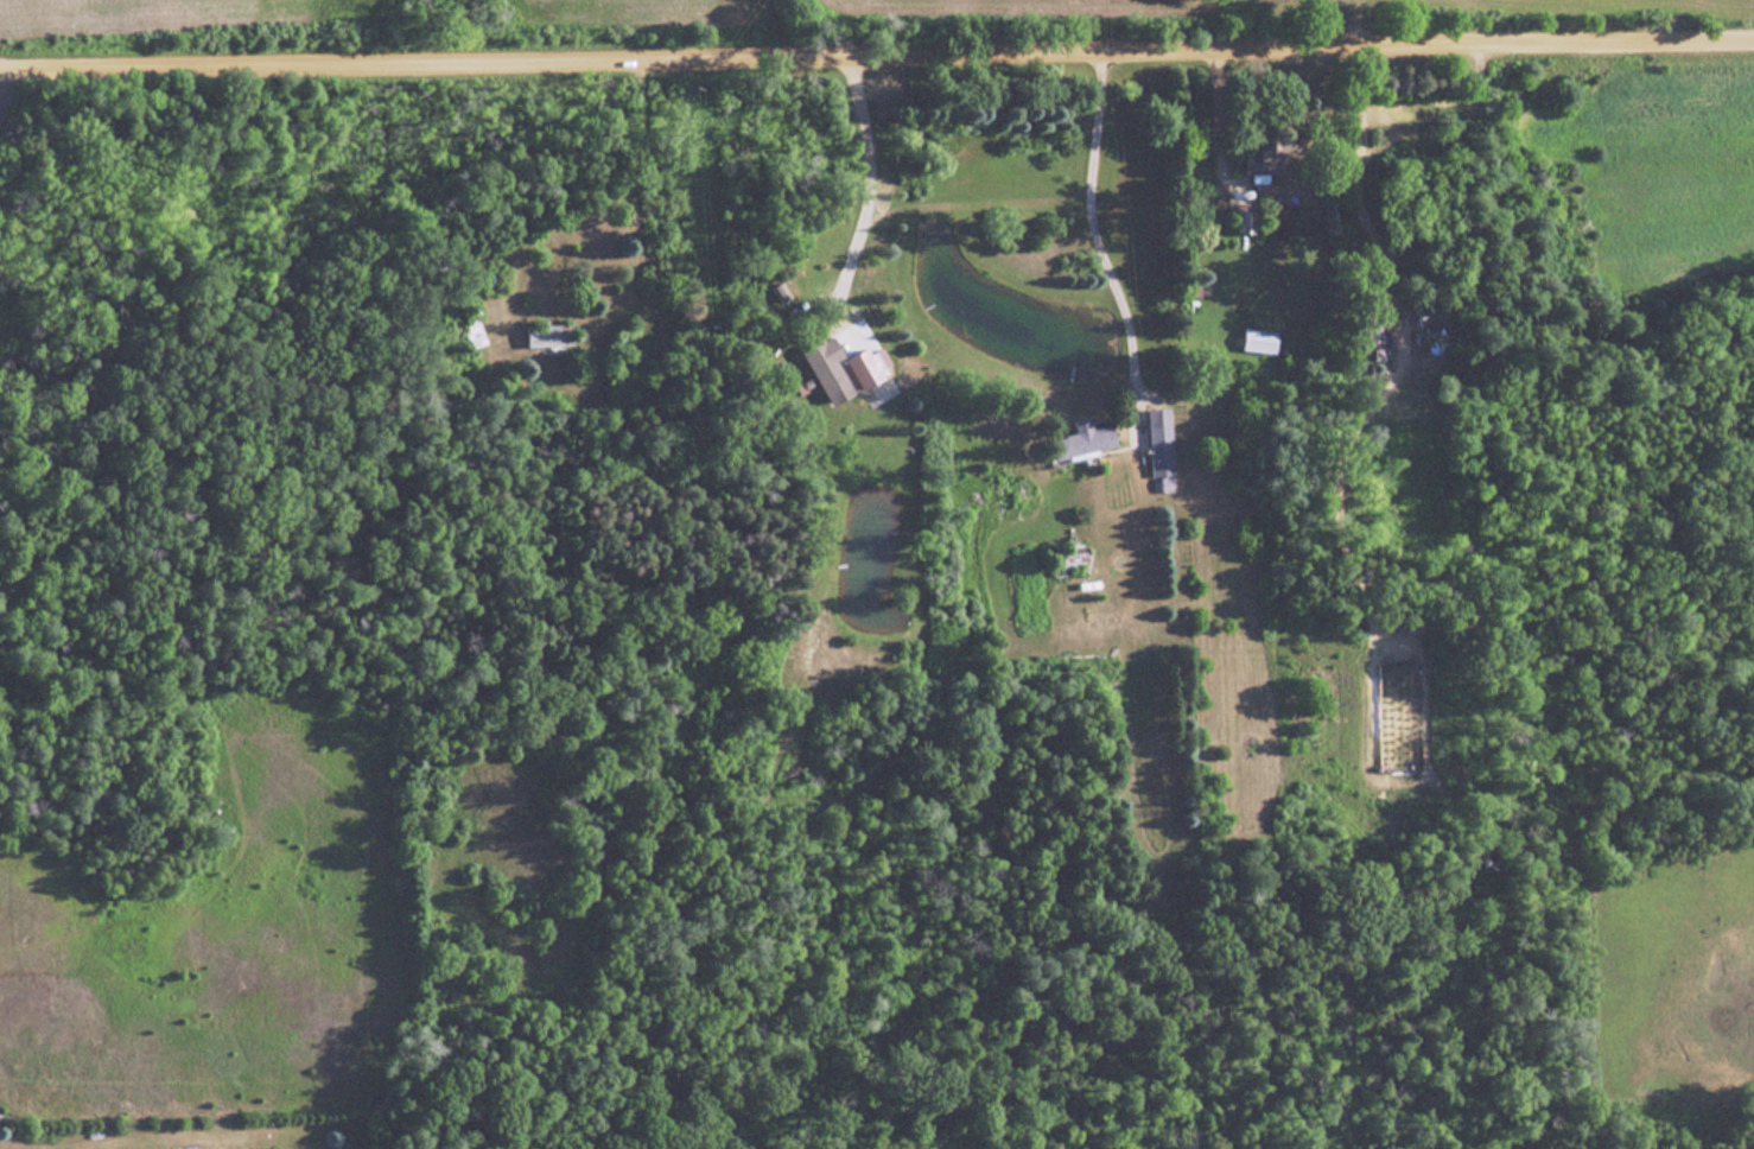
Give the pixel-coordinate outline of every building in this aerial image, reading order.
[(1236,174),(1262,173),(1261,151),(1236,152),(1236,174)] [(1449,325),(1449,307),(1413,307),(1413,325),(1449,325)] [(457,326),(468,350),(484,343),(472,318),(457,326)] [(565,324),(519,324),(519,345),(565,345),(565,324)] [(1274,353),(1275,330),(1236,328),(1235,351),(1274,353)] [(849,389),(888,371),(877,347),(862,354),(859,347),(837,358),(827,335),(795,350),(822,405),(850,392),(849,389)] [(1168,476),(1167,407),(1144,408),(1145,477),(1168,476)] [(1104,425),(1085,429),(1083,418),(1066,422),(1069,434),(1039,440),(1043,461),(1109,448),(1104,425)] [(1085,551),(1047,551),(1047,576),(1085,576),(1085,551)]
